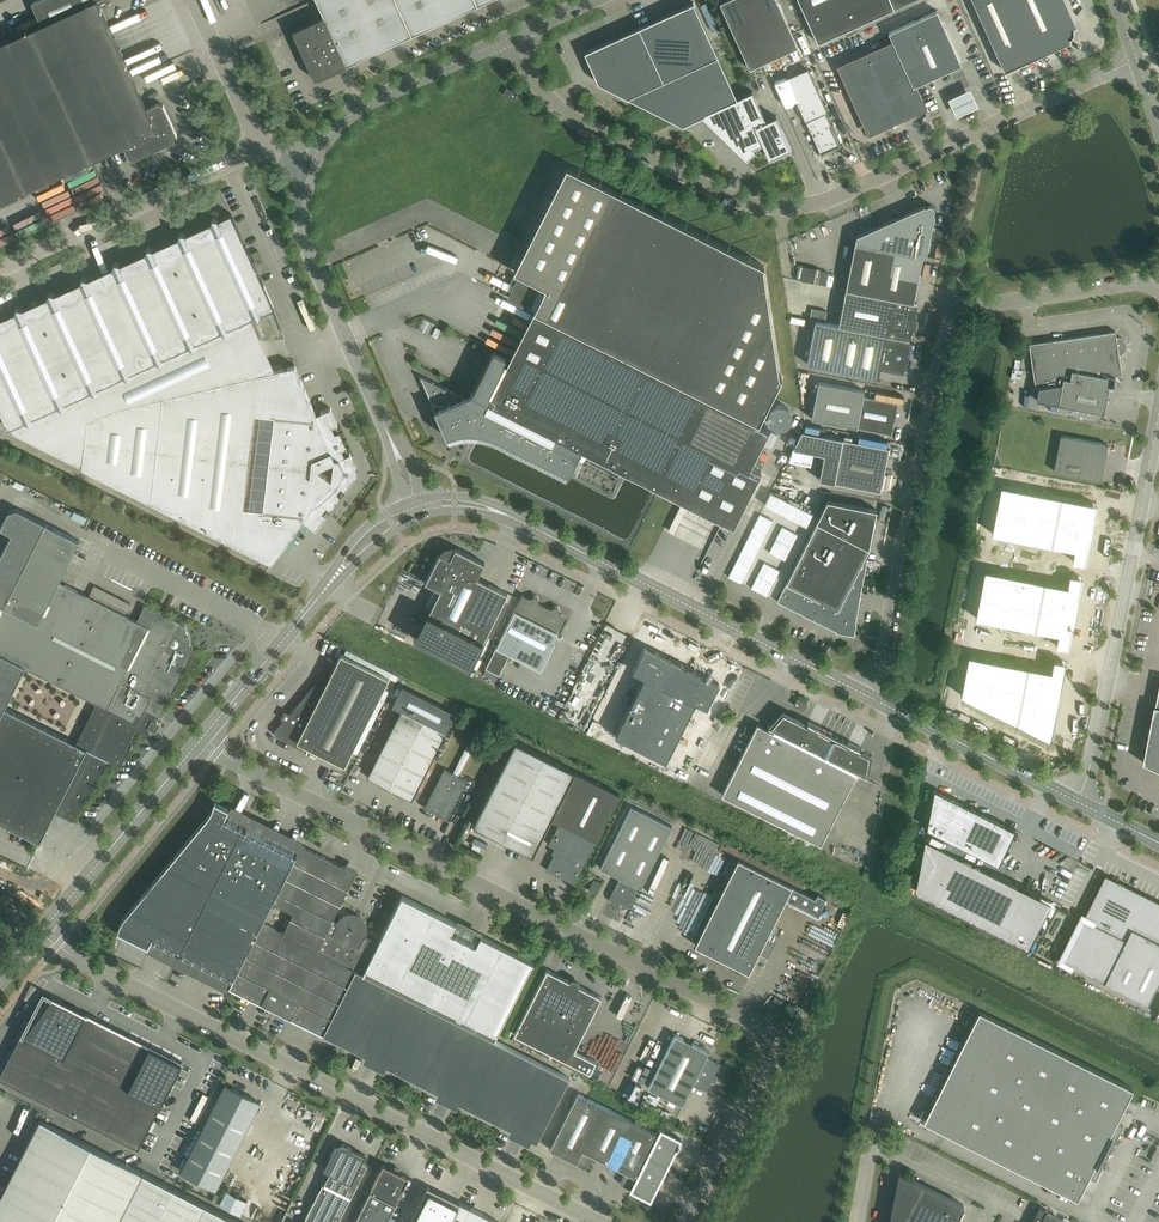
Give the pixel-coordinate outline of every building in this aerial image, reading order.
[(92,160),(124,146),(129,157),(134,159),(176,140),(178,135),(163,104),(159,102),(147,108),(137,86),(133,77),(98,0),(36,0),(32,2),(42,24),(0,43),(0,202),(92,160)] [(324,15),(292,30),(315,78),(358,59),(358,58),(447,18),(486,0),(317,0),(324,15)] [(750,68),(799,47),(778,0),(725,0),(720,2),(750,68)] [(894,7),(910,0),(799,0),(818,42),(894,7)] [(1073,27),(1077,25),(1065,0),(973,0),(1005,70),(1070,41),(1069,37),(1071,36),(1072,34),(1073,32),(1073,29),(1073,27)] [(599,82),(675,123),(682,127),(702,115),(747,159),(754,151),(753,147),(763,142),(770,158),(791,148),(776,116),(766,120),(753,91),(737,98),(694,2),(585,52),(599,82)] [(869,133),(920,110),(925,108),(915,86),(962,64),(937,10),(889,32),(892,40),(838,65),(869,133)] [(786,78),(821,156),(822,156),(821,154),(841,145),(827,112),(829,111),(809,68),(786,78)] [(513,99),(514,97),(516,93),(507,88),(503,94),(513,99)] [(971,89),(949,98),(951,102),(955,112),(957,115),(979,106),(977,102),(973,92),(971,89)] [(510,358),(507,362),(504,361),(507,356),(504,355),(494,350),(492,354),(472,393),(463,397),(420,375),(431,401),(441,406),(434,409),(447,437),(448,437),(447,434),(450,433),(455,429),(460,425),(464,418),(479,425),(612,492),(620,476),(619,476),(622,469),(733,526),(761,471),(750,466),(769,430),(758,425),(772,396),(782,377),(779,376),(763,268),(765,265),(567,165),(514,270),(546,286),(510,358)] [(895,218),(880,296),(914,302),(926,256),(932,229),(935,213),(933,212),(934,210),(934,207),(932,205),(930,204),(928,205),(926,206),(924,205),(895,218)] [(8,427),(10,427),(25,420),(30,422),(32,417),(57,405),(62,407),(64,402),(74,397),(90,390),(95,392),(97,387),(123,375),(128,377),(130,372),(142,366),(156,360),(161,362),(162,357),(188,346),(193,348),(195,342),(221,331),(226,332),(227,328),(228,327),(251,317),(253,316),(258,318),(260,312),(274,306),(231,213),(218,219),(213,217),(211,222),(185,234),(180,232),(178,236),(178,237),(153,249),(150,248),(147,247),(146,252),(120,263),(115,262),(113,267),(100,273),(87,278),(82,277),(80,282),(54,293),(49,291),(48,296),(43,298),(42,299),(29,305),(22,308),(17,306),(15,311),(0,318),(0,410),(8,427)] [(856,235),(846,289),(880,296),(895,218),(856,235)] [(263,261),(258,250),(251,253),(256,264),(263,261)] [(816,320),(815,324),(808,322),(808,326),(909,346),(912,327),(917,303),(914,302),(880,296),(846,289),(844,297),(842,311),(839,325),(816,320)] [(10,427),(8,427),(9,430),(82,467),(88,419),(113,408),(163,396),(275,369),(251,317),(228,327),(227,328),(226,332),(221,331),(195,342),(193,348),(188,346),(162,357),(161,362),(156,360),(142,366),(130,372),(128,377),(123,375),(97,387),(95,392),(90,390),(74,397),(64,402),(62,407),(57,405),(32,417),(30,422),(25,420),(10,427)] [(802,358),(808,359),(807,364),(878,378),(880,367),(904,372),(909,346),(808,326),(802,358)] [(1115,331),(1029,343),(1036,387),(1039,387),(1036,399),(1058,404),(1104,413),(1109,387),(1115,387),(1116,379),(1116,375),(1122,374),(1119,354),(1122,353),(1124,351),(1126,348),(1126,344),(1125,341),(1123,338),(1119,336),(1116,336),(1115,331)] [(88,419),(82,467),(151,501),(258,555),(272,562),(277,555),(304,519),(308,523),(316,529),(327,515),(325,513),(344,488),(346,489),(357,475),(357,469),(350,453),(348,454),(335,425),(338,424),(331,407),(321,411),(321,412),(316,414),(295,365),(275,369),(163,396),(113,408),(88,419)] [(819,382),(812,418),(892,433),(898,402),(863,395),(864,391),(819,382)] [(785,429),(789,427),(792,424),(794,420),(794,416),(793,412),(791,409),(788,406),(784,405),(780,405),(776,406),(773,408),(771,411),(770,415),(770,419),(771,422),(773,426),(777,428),(781,429),(785,429)] [(802,431),(794,447),(825,453),(820,479),(835,482),(881,491),(889,448),(802,431)] [(1054,471),(1101,480),(1108,444),(1061,435),(1054,471)] [(1002,486),(993,533),(1075,549),(1072,562),(1085,564),(1097,505),(1002,486)] [(817,522),(777,601),(836,631),(836,633),(854,636),(857,623),(856,622),(867,560),(864,559),(870,547),(869,547),(876,509),(827,500),(816,521),(817,522)] [(3,606),(0,612),(0,821),(40,841),(55,812),(72,821),(108,760),(121,767),(140,729),(148,733),(150,729),(157,732),(161,724),(155,721),(157,716),(159,717),(163,708),(193,650),(185,626),(162,614),(162,613),(162,612),(162,611),(162,610),(161,609),(160,609),(159,609),(158,609),(158,610),(156,611),(145,605),(137,621),(59,581),(80,540),(17,509),(9,511),(0,528),(12,533),(0,557),(0,604),(3,606)] [(427,612),(414,638),(470,667),(484,640),(507,593),(477,578),(485,562),(471,555),(455,548),(451,547),(447,548),(443,550),(440,553),(439,555),(425,582),(440,590),(429,613),(427,612)] [(986,570),(977,618),(1060,634),(1057,645),(1070,648),(1083,577),(1071,575),(1068,586),(986,570)] [(496,647),(486,668),(499,674),(510,653),(541,669),(561,630),(567,617),(561,614),(559,606),(550,608),(540,603),(537,595),(530,598),(523,594),(516,608),(496,647)] [(645,677),(616,735),(666,761),(696,702),(708,708),(720,684),(645,646),(633,671),(645,677)] [(345,765),(352,751),(358,753),(390,691),(384,688),(389,677),(341,653),(329,677),(324,674),(290,713),(286,711),(281,719),(284,720),(276,730),(275,731),(275,732),(275,733),(276,735),(277,736),(301,748),(302,749),(303,749),(305,749),(306,748),(307,746),(345,765)] [(970,655),(962,696),(1052,740),(1059,701),(1067,661),(1054,659),(1052,671),(979,657),(970,655)] [(401,710),(367,777),(380,783),(379,784),(386,787),(388,793),(395,792),(401,795),(402,794),(412,799),(456,712),(403,685),(393,706),(401,710)] [(1143,762),(1158,770),(1158,686),(1158,693),(1155,705),(1154,705),(1143,762)] [(798,699),(795,705),(805,710),(808,704),(798,699)] [(758,723),(722,794),(821,844),(858,771),(866,775),(869,757),(859,752),(861,749),(808,722),(806,726),(784,714),(772,728),(774,729),(773,731),(758,723)] [(515,741),(473,825),(533,855),(551,818),(560,823),(549,844),(557,848),(546,870),(574,884),(585,862),(596,841),(620,794),(575,771),(515,741)] [(424,808),(447,819),(467,779),(459,776),(474,747),(469,744),(454,773),(445,768),(424,808)] [(935,789),(927,828),(999,864),(1016,830),(935,789)] [(119,927),(119,928),(118,929),(118,931),(118,932),(119,931),(148,946),(153,937),(181,950),(234,977),(229,987),(242,993),(273,1009),(280,1012),(330,1038),(366,966),(327,947),(343,916),(342,916),(341,917),(339,919),(338,920),(338,922),(333,919),(356,873),(344,867),(301,845),(296,854),(242,827),(224,818),(229,809),(215,802),(216,801),(215,800),(215,801),(215,802),(214,803),(214,804),(214,806),(213,807),(213,808),(212,809),(212,810),(210,814),(207,817),(126,916),(125,916),(125,917),(124,918),(123,919),(123,920),(122,921),(121,922),(121,923),(120,924),(120,925),(119,927)] [(669,843),(673,835),(669,833),(672,826),(632,805),(600,867),(620,877),(611,894),(614,904),(623,908),(632,905),(637,896),(635,892),(638,886),(641,888),(665,841),(669,843)] [(925,837),(915,889),(1029,947),(1052,901),(925,837)] [(739,859),(695,945),(749,972),(786,898),(818,914),(826,898),(818,894),(816,898),(792,886),(739,859)] [(1063,961),(1147,1003),(1158,979),(1158,901),(1105,875),(1063,961)] [(594,879),(589,891),(595,894),(600,882),(594,879)] [(343,916),(327,947),(366,966),(330,1038),(342,1044),(537,1142),(538,1139),(570,1077),(495,1040),(498,1033),(534,962),(484,937),(481,935),(476,945),(451,932),(456,923),(413,901),(402,896),(378,944),(371,940),(371,938),(366,936),(367,934),(368,932),(368,930),(368,927),(368,925),(367,924),(366,921),(365,919),(364,918),(361,916),(360,915),(359,914),(356,913),(354,913),(352,913),(350,913),(344,915),(343,916)] [(514,1034),(516,1035),(590,1072),(596,1061),(575,1050),(602,997),(579,985),(580,985),(580,983),(579,981),(578,980),(577,979),(576,978),(574,978),(572,978),(570,979),(569,980),(547,969),(514,1034)] [(0,1076),(0,1078),(138,1148),(182,1063),(85,1013),(74,1008),(74,1003),(64,1002),(64,1003),(53,998),(31,1026),(26,1024),(0,1076)] [(947,1133),(1078,1199),(1089,1176),(1095,1179),(1123,1125),(1116,1122),(1133,1088),(980,1011),(924,1121),(947,1133)] [(648,1087),(682,1104),(693,1083),(707,1090),(711,1081),(715,1083),(718,1077),(714,1075),(720,1064),(706,1057),(709,1051),(675,1034),(648,1087)] [(225,1085),(181,1172),(216,1189),(260,1102),(225,1085)] [(581,1087),(550,1149),(652,1200),(683,1139),(581,1087)] [(203,1093),(190,1119),(195,1121),(208,1095),(203,1093)] [(0,1197),(0,1221),(117,1221),(142,1172),(40,1120),(5,1188),(0,1197)] [(350,1198),(367,1164),(362,1161),(365,1155),(347,1146),(345,1145),(343,1144),(341,1144),(338,1145),(336,1146),(335,1147),(333,1150),(324,1169),(330,1172),(324,1184),(323,1184),(303,1221),(338,1221),(350,1198)] [(409,1177),(384,1164),(372,1187),(354,1221),(387,1221),(398,1200),(409,1177)] [(117,1221),(239,1221),(210,1207),(142,1172),(117,1221)] [(899,1172),(899,1173),(890,1221),(956,1221),(964,1205),(899,1172)] [(410,1221),(458,1221),(467,1206),(460,1202),(458,1205),(427,1189),(411,1220),(410,1221)] [(499,1221),(467,1206),(458,1221),(499,1221)] [(1033,1221),(1071,1221),(1041,1206),(1033,1221)]
